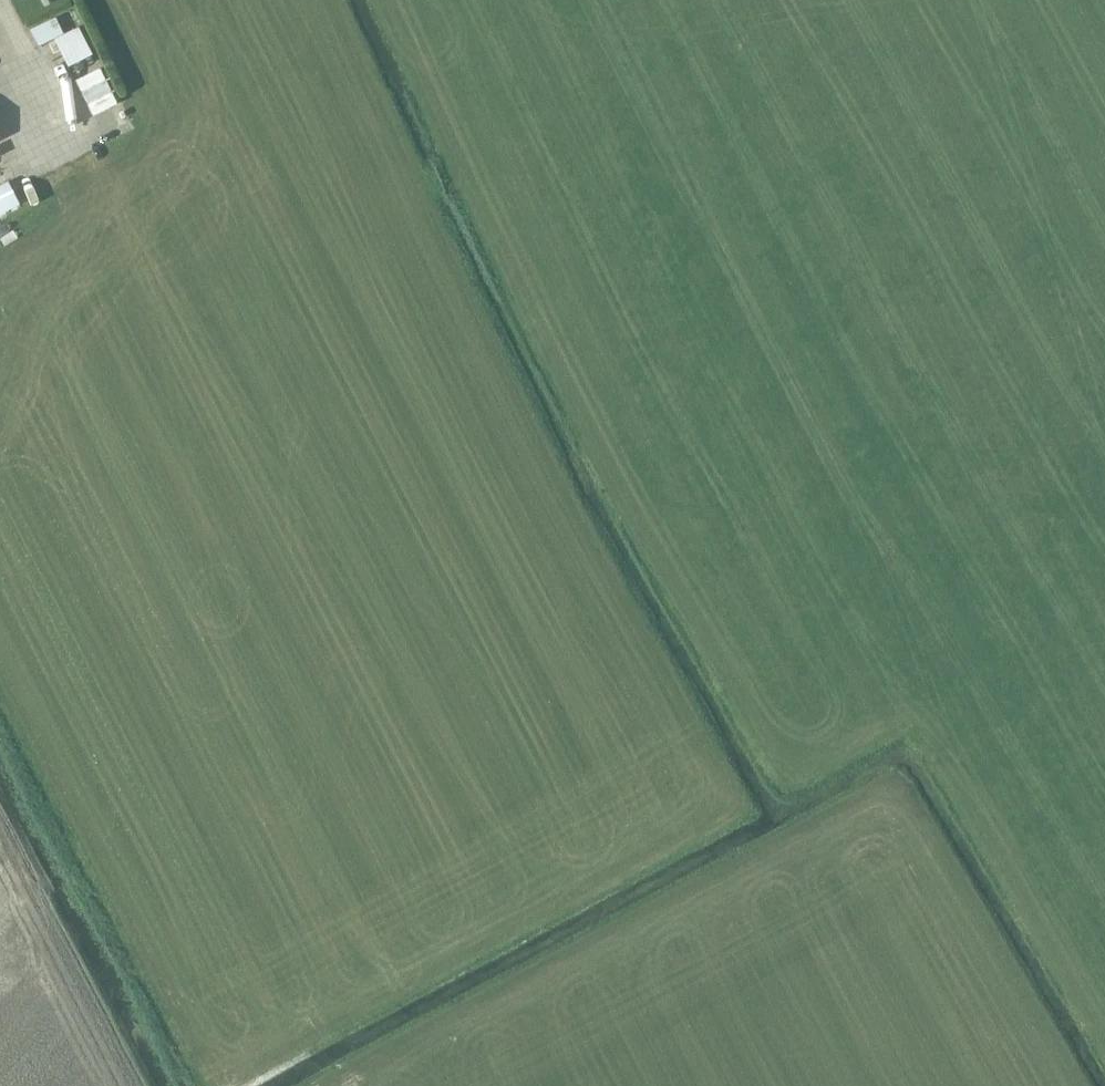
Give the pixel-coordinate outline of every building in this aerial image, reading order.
[(27,19),(36,43),(54,36),(65,63),(91,53),(79,23),(63,30),(54,8),(27,19)] [(0,171),(0,184),(14,179),(10,167),(0,171)] [(11,186),(0,192),(0,208),(18,199),(11,186)]
